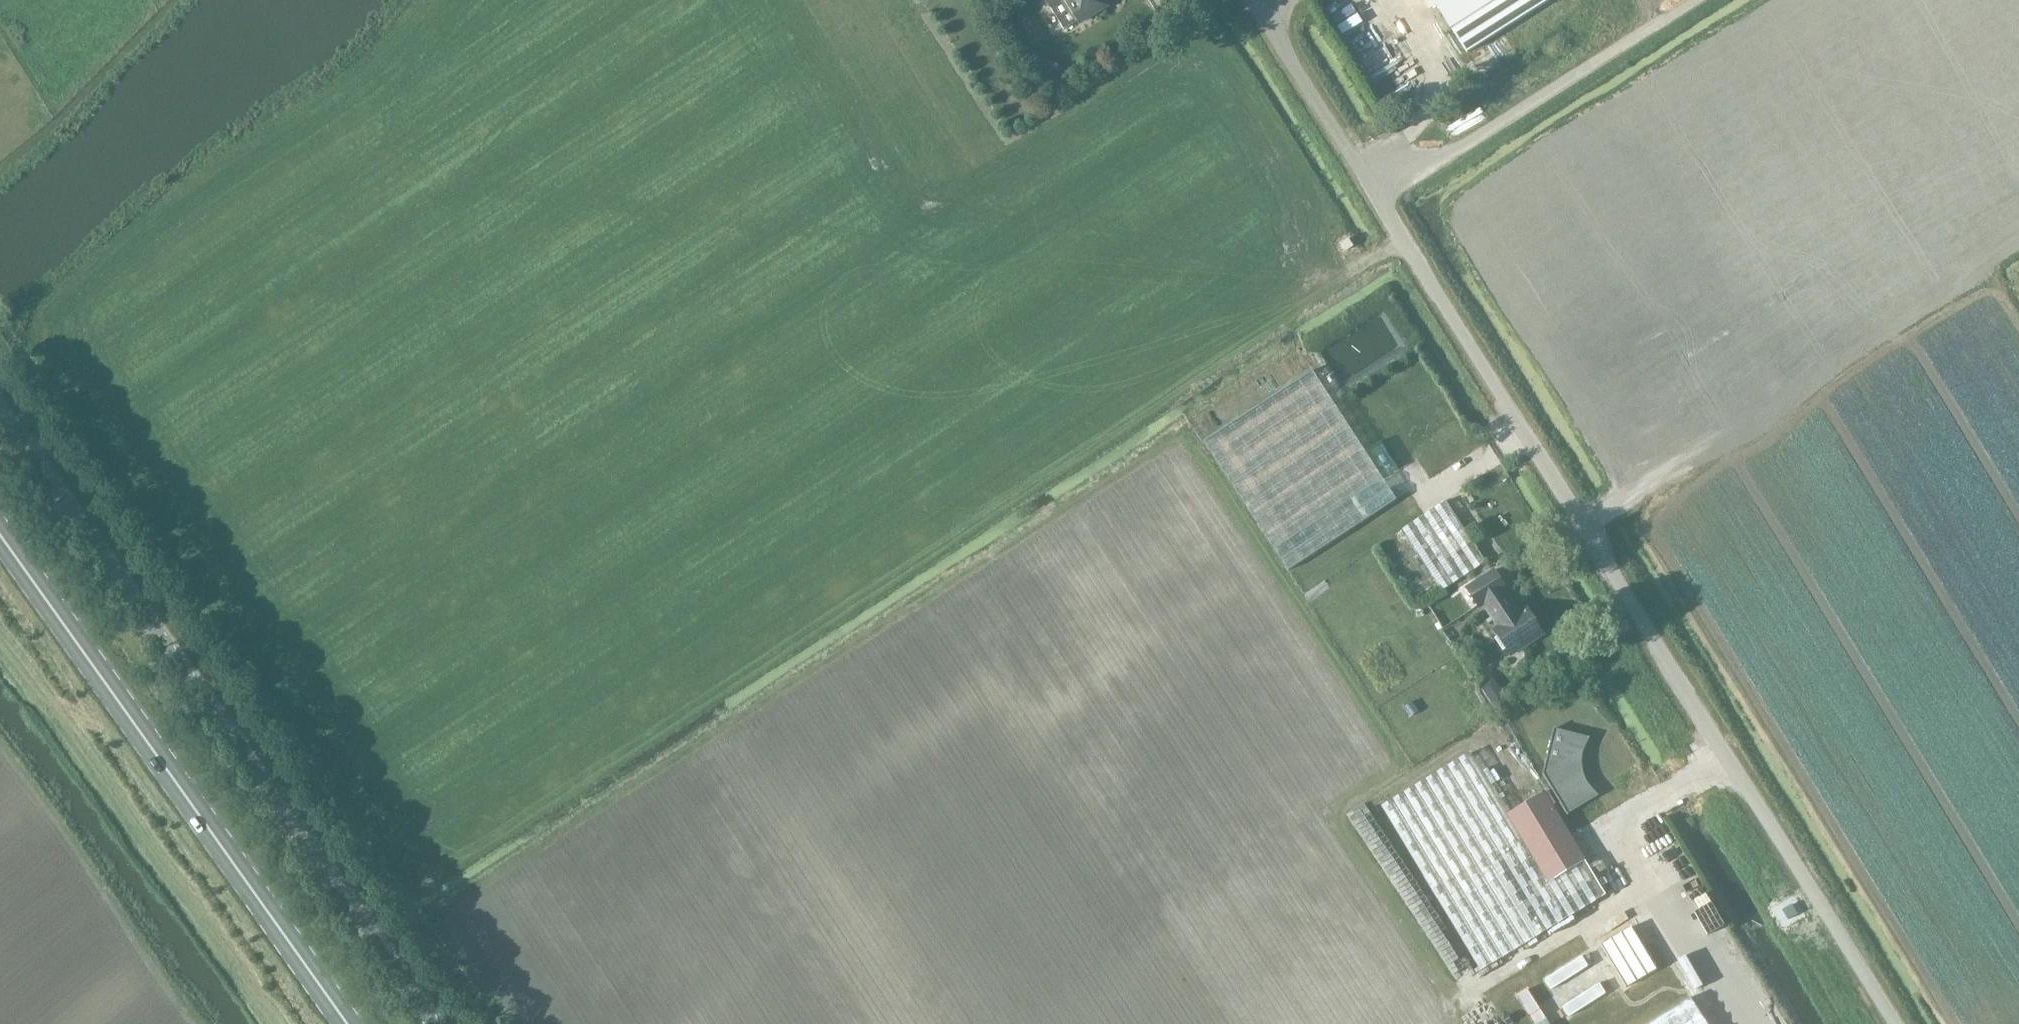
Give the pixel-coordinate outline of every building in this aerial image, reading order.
[(1063,29),(1076,20),(1078,24),(1106,6),(1103,0),(1044,0),(1063,29)] [(1451,28),(1465,49),(1467,53),(1550,0),(1434,0),(1451,28)] [(1203,442),(1287,571),(1397,499),(1312,370),(1203,442)] [(1401,529),(1441,591),(1486,562),(1445,500),(1401,529)] [(1407,591),(1418,587),(1412,572),(1402,576),(1407,591)] [(1519,614),(1504,592),(1505,591),(1492,572),(1466,590),(1479,609),(1483,606),(1498,628),(1494,631),(1511,656),(1543,634),(1526,609),(1519,614)] [(1501,722),(1481,735),(1487,745),(1508,733),(1501,722)] [(1555,729),(1544,773),(1567,813),(1568,812),(1567,811),(1595,794),(1588,786),(1586,783),(1583,777),(1581,773),(1579,774),(1577,763),(1580,762),(1580,758),(1581,752),(1583,748),(1587,738),(1555,730),(1556,729),(1555,729)] [(1502,745),(1491,751),(1511,784),(1523,777),(1502,745)] [(1470,753),(1382,806),(1481,970),(1569,917),(1606,895),(1585,861),(1549,883),(1507,814),(1470,753)] [(1544,792),(1507,814),(1549,883),(1585,861),(1544,792)] [(1727,923),(1708,892),(1667,917),(1685,947),(1727,923)] [(1615,994),(1586,936),(1483,987),(1501,1023),(1553,1023),(1615,994)] [(1646,1023),(1708,1023),(1689,996),(1646,1023)]
